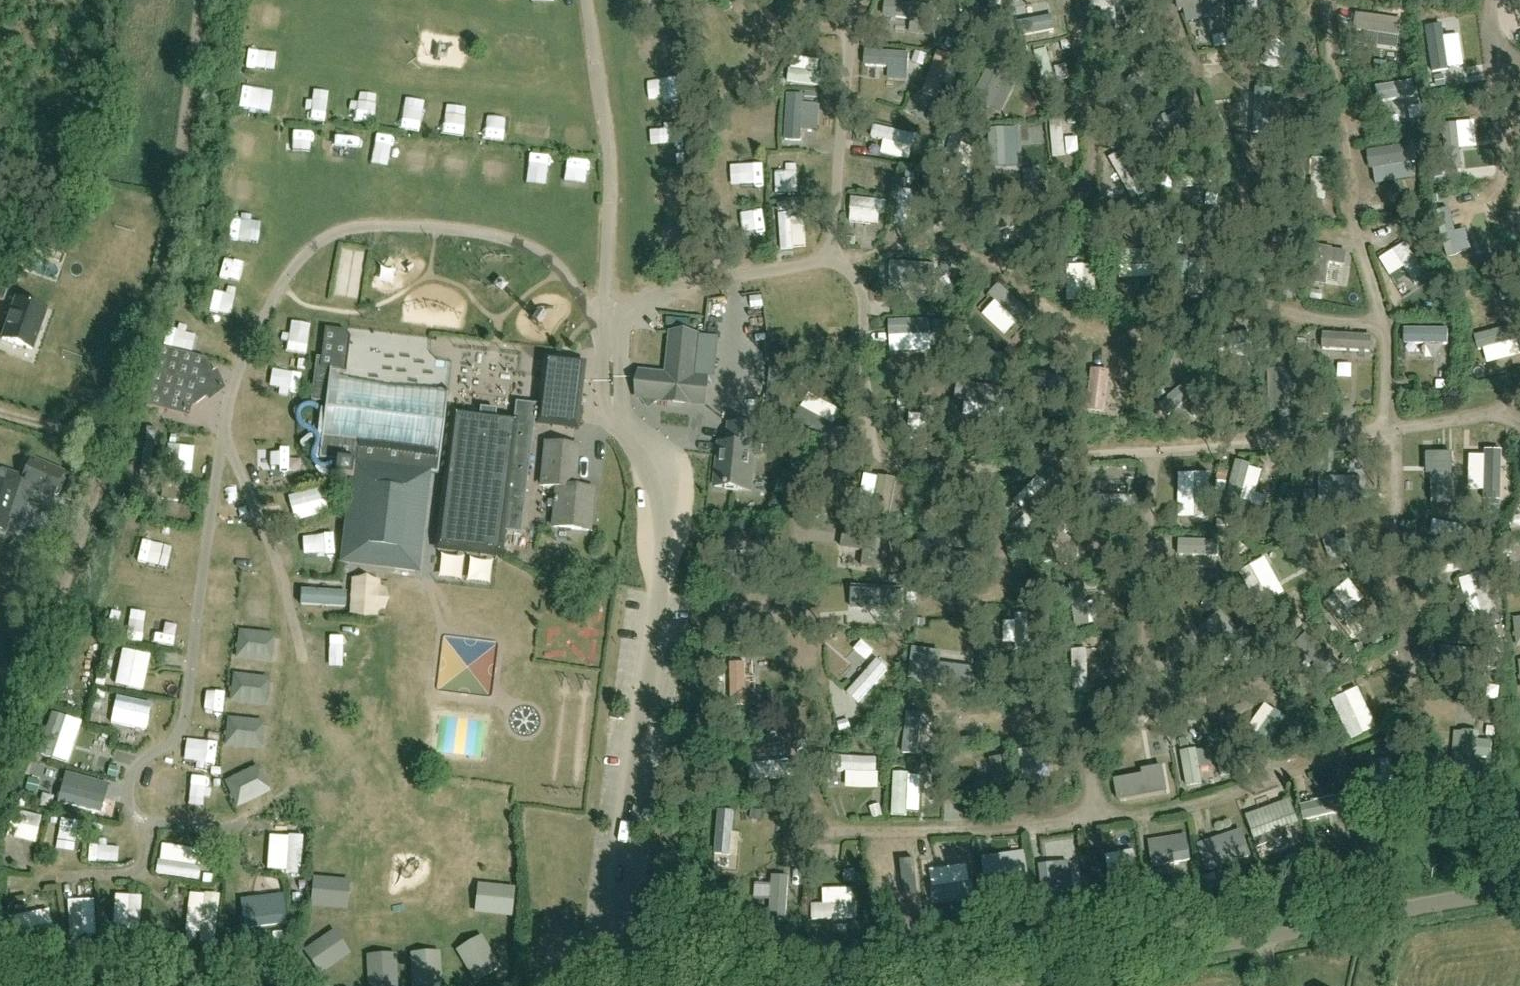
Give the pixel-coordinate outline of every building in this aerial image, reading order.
[(1194,7),(1208,63),(1234,57),(1220,1),(1194,7)] [(251,63),(288,64),(288,37),(252,36),(251,63)] [(656,56),(657,78),(680,77),(678,55),(656,56)] [(828,83),(830,71),(805,67),(803,79),(828,83)] [(880,85),(903,85),(903,92),(925,92),(925,71),(880,70),(880,85)] [(258,110),(285,100),(278,81),(251,91),(258,110)] [(800,97),(834,98),(834,83),(801,82),(800,97)] [(1412,119),(1419,119),(1418,85),(1410,85),(1412,119)] [(308,105),(327,105),(327,87),(308,87),(308,105)] [(382,122),(382,90),(361,90),(362,122),(382,122)] [(401,97),(400,128),(419,129),(420,98),(401,97)] [(665,118),(683,117),(682,100),(664,101),(665,118)] [(326,120),(327,107),(305,106),(305,119),(326,120)] [(475,107),(475,125),(496,126),(497,108),(475,107)] [(814,150),(813,110),(802,110),(803,150),(814,150)] [(831,140),(832,112),(815,111),(815,140),(831,140)] [(432,132),(455,133),(455,115),(432,114),(432,132)] [(787,146),(788,123),(769,122),(768,145),(787,146)] [(495,141),(495,127),(472,127),(471,140),(495,141)] [(331,152),(353,154),(355,130),(334,128),(331,152)] [(1080,161),(1079,133),(1065,134),(1066,162),(1080,161)] [(375,135),(373,156),(390,158),(392,137),(375,135)] [(1017,171),(1031,171),(1030,139),(1015,139),(1017,171)] [(895,150),(894,168),(915,170),(916,143),(886,141),(885,150),(895,150)] [(684,166),(685,148),(668,148),(668,166),(684,166)] [(534,191),(554,191),(555,161),(534,161),(534,191)] [(1411,179),(1406,162),(1381,169),(1386,186),(1411,179)] [(576,166),(575,190),(598,190),(598,166),(576,166)] [(1133,166),(1124,170),(1131,186),(1140,182),(1133,166)] [(1339,169),(1325,169),(1326,214),(1340,213),(1339,169)] [(1323,170),(1311,171),(1312,187),(1324,186),(1323,170)] [(793,190),(818,190),(818,185),(830,184),(830,172),(793,173),(793,190)] [(776,199),(774,173),(755,175),(757,200),(776,199)] [(885,192),(906,192),(907,177),(885,176),(885,192)] [(1222,204),(1221,190),(1191,190),(1191,204),(1222,204)] [(670,196),(669,211),(681,211),(681,196),(670,196)] [(803,222),(791,223),(795,255),(819,251),(816,227),(804,229),(803,222)] [(239,243),(268,244),(269,225),(240,225),(239,243)] [(775,226),(756,227),(756,244),(776,243),(775,226)] [(1418,256),(1392,270),(1403,289),(1418,280),(1431,302),(1442,296),(1418,256)] [(1152,263),(1131,263),(1131,280),(1151,281),(1152,263)] [(1337,295),(1355,298),(1358,276),(1341,273),(1337,295)] [(224,299),(220,321),(245,325),(249,303),(224,299)] [(32,350),(47,310),(16,300),(2,339),(32,350)] [(1006,306),(991,321),(1014,343),(1029,328),(1006,306)] [(174,346),(195,352),(201,332),(179,326),(174,346)] [(319,460),(337,463),(431,474),(431,472),(438,473),(448,390),(447,390),(446,392),(394,388),(340,379),(340,373),(346,373),(351,338),(346,332),(325,329),(322,359),(317,358),(311,401),(326,403),(319,460)] [(695,377),(699,335),(672,333),(667,375),(640,372),(638,398),(641,398),(643,401),(644,401),(655,402),(656,402),(659,400),(704,405),(707,379),(695,377)] [(311,357),(314,345),(296,341),(294,353),(311,357)] [(908,341),(908,355),(934,355),(934,341),(908,341)] [(1463,346),(1421,345),(1421,361),(1463,362),(1463,346)] [(1501,369),(1519,364),(1519,358),(1517,345),(1497,350),(1501,369)] [(211,394),(215,378),(206,359),(160,347),(145,405),(189,417),(192,406),(194,407),(211,394)] [(1378,367),(1379,351),(1336,349),(1336,364),(1378,367)] [(534,422),(536,422),(535,426),(578,431),(587,362),(544,357),(538,406),(516,403),(514,418),(451,411),(434,551),(503,559),(506,533),(502,532),(509,469),(529,471),(534,422)] [(1120,422),(1121,377),(1099,376),(1098,421),(1120,422)] [(814,417),(840,431),(847,416),(821,403),(814,417)] [(717,467),(714,487),(750,491),(757,427),(729,424),(727,444),(723,444),(721,467),(717,467)] [(589,531),(593,491),(594,491),(594,490),(574,488),(578,446),(577,446),(577,447),(547,444),(542,486),(557,487),(556,499),(554,499),(554,501),(549,501),(548,507),(555,507),(553,527),(589,531)] [(185,476),(202,476),(202,449),(186,449),(185,476)] [(32,460),(24,479),(22,485),(30,489),(52,498),(54,494),(57,496),(60,494),(66,482),(65,479),(61,477),(63,473),(32,460)] [(303,463),(277,464),(278,493),(304,492),(303,463)] [(418,573),(431,474),(337,463),(352,479),(341,563),(341,564),(418,573)] [(22,518),(30,489),(22,485),(24,479),(0,471),(0,528),(5,529),(10,514),(22,518)] [(1266,507),(1276,482),(1253,473),(1243,498),(1266,507)] [(1191,484),(1190,528),(1207,528),(1207,484),(1191,484)] [(892,485),(888,517),(903,519),(907,487),(892,485)] [(188,487),(174,486),(173,505),(187,505),(188,487)] [(297,501),(303,527),(338,518),(332,493),(297,501)] [(1224,515),(1209,514),(1209,533),(1223,533),(1224,515)] [(161,542),(161,558),(187,558),(186,541),(161,542)] [(1486,585),(1470,586),(1471,599),(1487,598),(1486,585)] [(352,614),(352,590),(328,589),(327,598),(316,598),(316,613),(352,614)] [(1362,590),(1345,600),(1356,618),(1373,607),(1362,590)] [(240,642),(243,621),(222,618),(219,640),(240,642)] [(867,652),(867,668),(880,668),(880,653),(867,652)] [(141,681),(146,657),(131,654),(124,691),(138,694),(137,702),(152,704),(155,684),(141,681)] [(1097,702),(1098,660),(1086,660),(1085,702),(1097,702)] [(884,668),(872,686),(889,697),(901,678),(884,668)] [(739,674),(741,711),(759,710),(757,673),(739,674)] [(240,694),(251,697),(255,682),(243,679),(240,694)] [(337,680),(333,694),(349,698),(353,685),(337,680)] [(227,709),(229,687),(211,684),(208,707),(227,709)] [(512,722),(515,694),(478,690),(475,718),(512,722)] [(190,705),(190,692),(177,692),(177,706),(190,705)] [(317,754),(336,754),(336,743),(317,743),(317,754)] [(1151,783),(1159,782),(1158,755),(1150,755),(1151,783)] [(1208,757),(1194,758),(1197,795),(1212,793),(1208,757)] [(202,761),(201,788),(215,789),(217,762),(202,761)] [(876,812),(882,780),(869,778),(867,787),(855,785),(851,806),(876,812)] [(929,785),(907,784),(906,816),(929,816),(929,785)] [(432,805),(433,793),(414,793),(414,805),(432,805)] [(200,800),(200,816),(223,816),(223,800),(200,800)] [(21,817),(20,828),(38,830),(39,819),(21,817)] [(58,832),(57,850),(83,851),(83,833),(58,832)] [(297,876),(298,841),(278,841),(277,875),(297,876)] [(311,876),(312,843),(300,843),(299,876),(311,876)] [(175,856),(173,865),(197,869),(198,859),(175,856)] [(1117,890),(1129,888),(1125,858),(1114,860),(1117,890)] [(1049,873),(1050,885),(1069,883),(1067,870),(1049,873)] [(944,903),(957,900),(954,887),(941,889),(944,903)] [(830,906),(860,905),(860,889),(830,891),(830,906)] [(532,895),(534,905),(552,902),(550,892),(532,895)] [(224,941),(225,896),(195,895),(194,940),(224,941)] [(147,935),(148,898),(123,897),(122,934),(147,935)] [(766,898),(765,913),(802,915),(803,900),(766,898)] [(75,939),(100,940),(101,902),(76,901),(75,939)] [(863,906),(820,908),(821,925),(864,923),(863,906)] [(355,936),(357,918),(330,916),(329,934),(355,936)]
